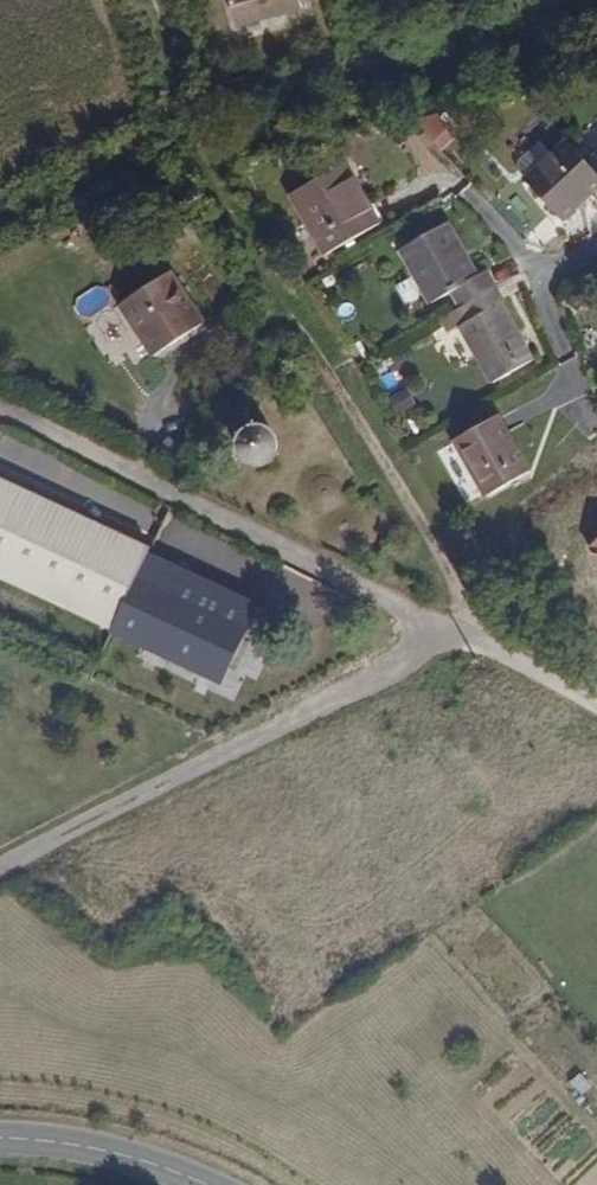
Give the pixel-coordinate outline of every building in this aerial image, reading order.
[(245,18),(292,4),(291,0),(239,0),(245,18)] [(457,136),(436,113),(413,120),(441,151),(457,136)] [(525,179),(565,141),(553,129),(519,162),(519,172),(525,179)] [(588,195),(596,187),(596,175),(583,160),(565,141),(525,179),(522,182),(561,222),(588,195)] [(583,160),(596,175),(596,147),(583,160)] [(379,220),(372,208),(345,161),(287,195),(321,253),(379,220)] [(477,273),(447,221),(401,247),(432,301),(452,290),(461,306),(491,289),(480,272),(477,273)] [(201,327),(166,276),(114,309),(150,361),(201,327)] [(527,360),(496,305),(499,304),(491,289),(461,306),(458,308),(466,321),(457,326),(489,382),(507,372),(527,360)] [(522,471),(492,415),(448,439),(479,496),(522,471)] [(272,448),(272,444),(270,438),(268,435),(265,433),(259,432),(249,435),(246,441),(245,444),(245,447),(248,453),(251,456),(257,458),(260,458),(267,456),(270,451),(272,448)] [(145,560),(148,552),(0,485),(0,580),(111,633),(145,560)] [(586,547),(596,559),(596,537),(586,547)] [(216,681),(247,607),(145,560),(111,633),(216,681)]
